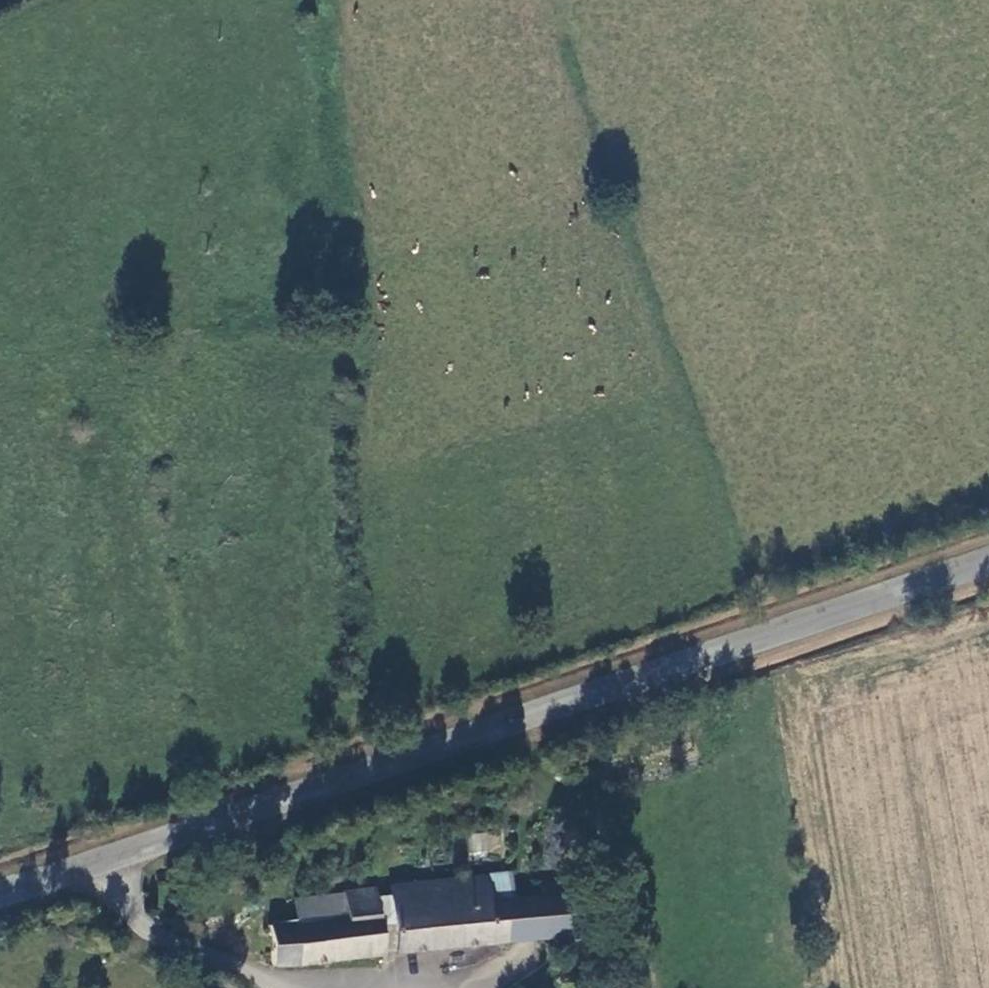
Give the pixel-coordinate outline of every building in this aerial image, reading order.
[(394,889),(395,898),(397,951),(397,953),(568,941),(566,900),(491,905),(489,882),(394,889)] [(374,899),(373,893),(321,897),(322,919),(295,921),(269,923),(271,963),(376,955),(376,952),(374,899)] [(293,899),(295,921),(322,919),(321,897),(293,899)] [(376,952),(397,951),(395,898),(374,899),(376,952)]
